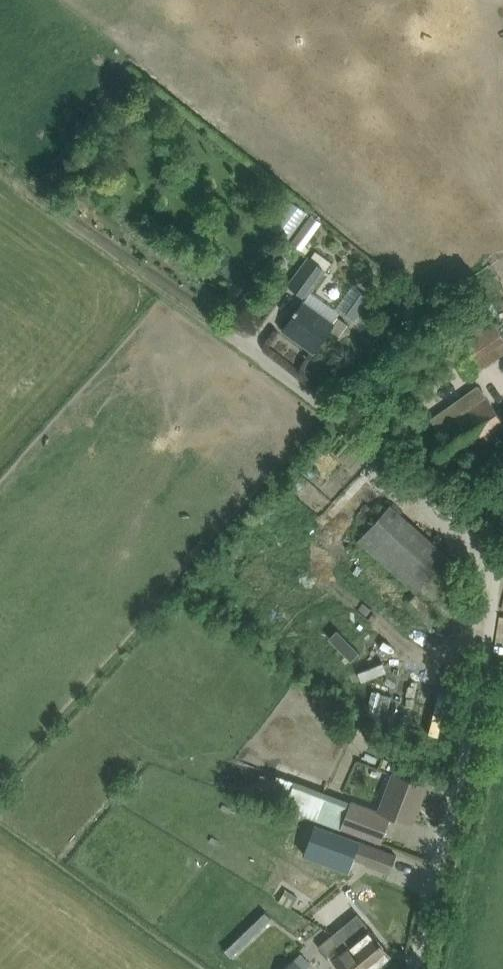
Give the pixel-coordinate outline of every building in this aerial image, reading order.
[(288,242),(297,249),(307,255),(313,247),(307,243),(325,220),(312,210),(288,242)] [(303,295),(323,267),(308,257),(288,284),(303,295)] [(363,291),(346,314),(354,320),(371,297),(363,291)] [(294,313),(282,329),(313,351),(325,335),(330,328),(340,335),(349,324),(338,316),(333,321),(303,300),(294,313)] [(480,300),(429,334),(436,344),(422,354),(434,373),(460,356),(472,374),(502,354),(502,335),(480,300)] [(430,436),(450,464),(502,426),(502,419),(495,408),(481,386),(431,419),(438,430),(430,436)] [(370,401),(363,410),(375,421),(383,413),(370,401)] [(390,504),(377,519),(359,539),(445,616),(461,629),(473,614),(430,576),(448,555),(390,504)] [(454,727),(461,700),(451,698),(445,725),(454,727)] [(351,802),(342,828),(361,835),(380,842),(390,814),(411,822),(426,785),(407,778),(394,773),(380,810),(352,800),(351,802)] [(261,774),(253,794),(267,799),(287,807),(305,814),(315,818),(325,792),(277,774),(275,779),(261,774)] [(354,855),(353,858),(390,870),(396,854),(330,832),(325,845),(354,855)] [(314,909),(349,881),(350,880),(342,869),(305,899),(314,909)] [(265,911),(224,950),(231,957),(272,918),(265,911)] [(350,946),(360,961),(363,958),(369,966),(367,968),(368,968),(373,968),(392,954),(357,913),(332,934),(341,944),(348,938),(353,943),(350,946)] [(360,961),(350,946),(353,943),(348,938),(341,944),(332,934),(320,944),(341,968),(368,968),(367,968),(369,966),(363,958),(360,961)] [(283,968),(303,968),(293,958),(283,968)]
